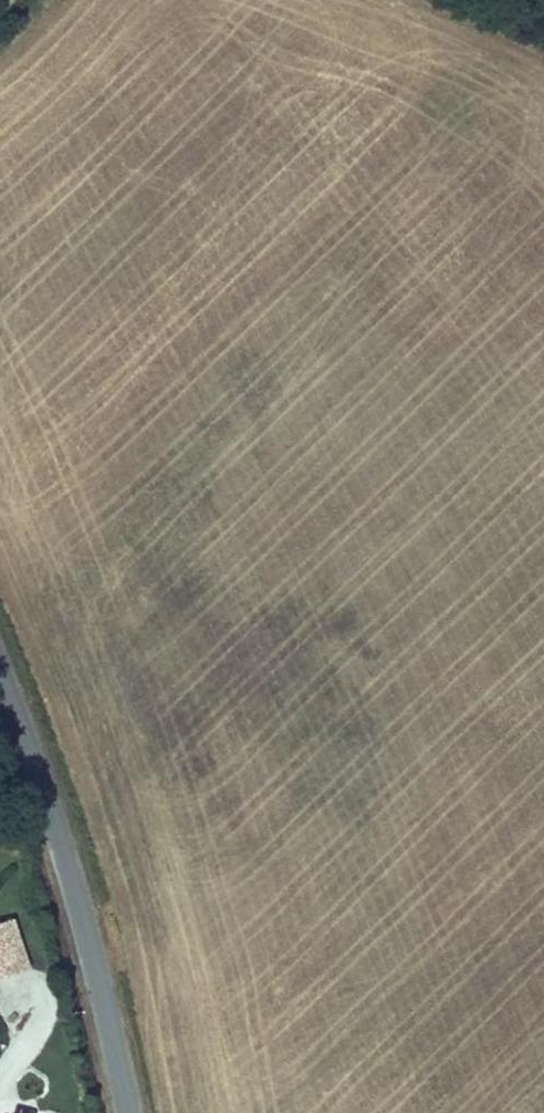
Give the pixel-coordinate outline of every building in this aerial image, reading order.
[(0,927),(0,982),(31,970),(15,923),(0,927)]
